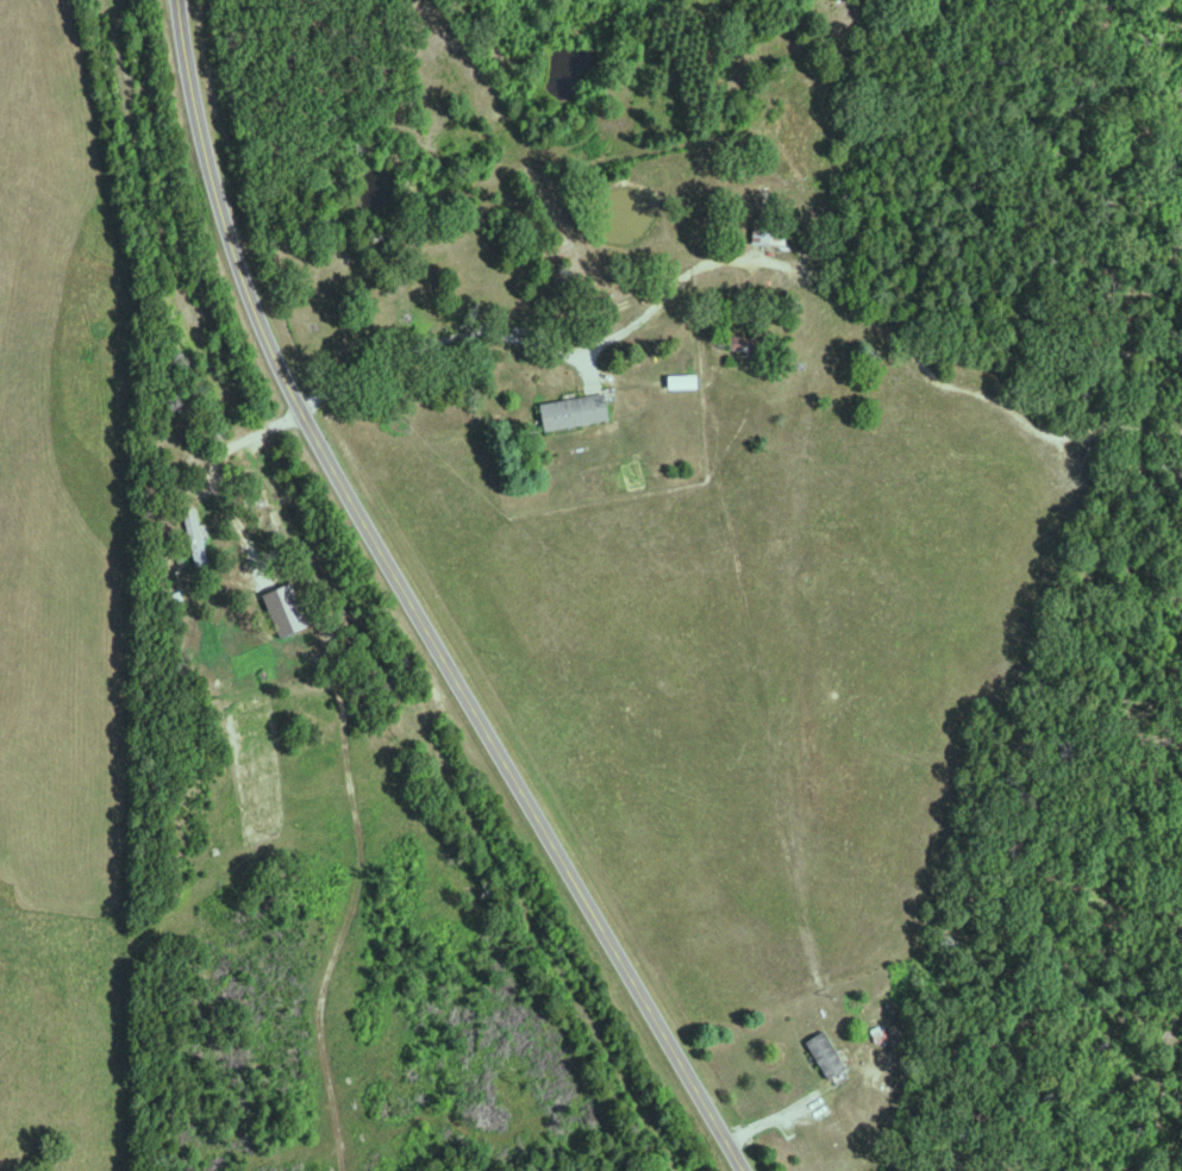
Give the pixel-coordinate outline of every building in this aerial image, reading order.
[(615,417),(611,392),(547,403),(551,429),(615,417)] [(285,635),(314,624),(297,581),(269,592),(285,635)] [(812,1040),(834,1078),(853,1067),(830,1029),(812,1040)]
